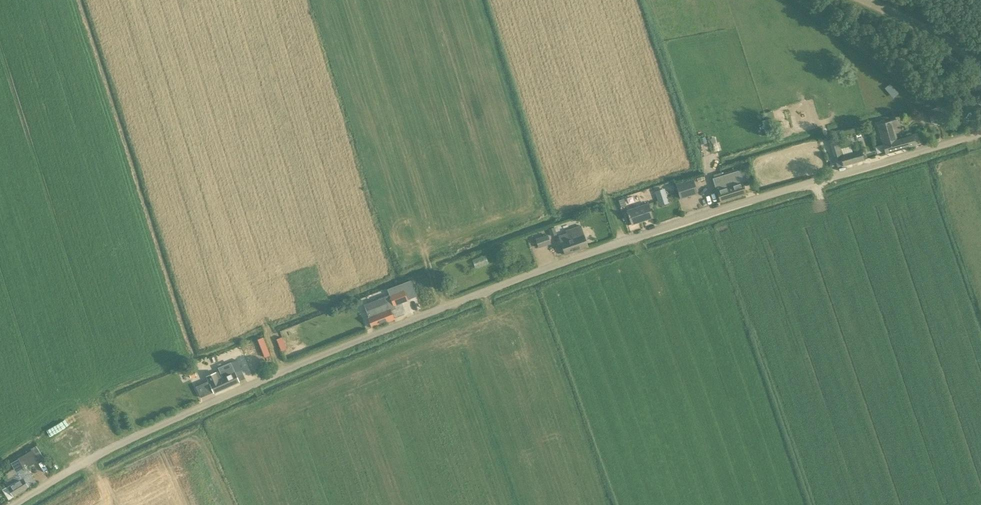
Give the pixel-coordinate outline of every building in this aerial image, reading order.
[(943,118),(948,116),(945,106),(940,108),(939,107),(927,110),(930,121),(943,118)] [(761,121),(766,133),(771,131),(766,119),(761,121)] [(883,145),(897,141),(897,140),(894,129),(899,128),(896,120),(878,125),(883,145)] [(919,134),(897,140),(897,141),(883,145),(885,153),(886,153),(915,145),(921,143),(919,134)] [(837,167),(843,165),(843,166),(865,160),(862,150),(840,156),(834,158),(837,167)] [(720,201),(746,193),(738,171),(713,179),(720,201)] [(698,193),(693,180),(676,185),(680,198),(698,193)] [(660,204),(668,202),(664,188),(655,191),(660,204)] [(627,211),(632,224),(653,217),(648,204),(627,211)] [(581,226),(571,229),(572,232),(559,236),(565,254),(588,246),(581,226)] [(548,235),(535,239),(538,248),(551,244),(548,235)] [(485,254),(472,259),(476,269),(489,263),(485,254)] [(425,276),(413,280),(420,300),(432,295),(425,276)] [(366,310),(369,317),(368,318),(372,327),(393,318),(390,310),(396,308),(395,305),(408,301),(407,300),(417,296),(415,291),(411,280),(387,289),(389,294),(383,297),(386,303),(366,310)] [(301,322),(281,330),(287,349),(293,346),(295,351),(309,346),(301,322)] [(282,336),(276,338),(281,350),(286,348),(282,336)] [(270,355),(263,337),(258,339),(264,357),(270,355)] [(215,372),(207,376),(210,383),(209,384),(214,392),(239,381),(238,381),(245,378),(241,369),(238,360),(221,366),(223,369),(215,372)] [(196,376),(193,368),(187,370),(183,371),(184,374),(185,374),(185,376),(189,374),(191,378),(196,376)] [(36,445),(30,449),(31,450),(17,458),(18,459),(11,463),(17,473),(4,481),(8,487),(2,490),(8,500),(36,482),(31,474),(27,467),(44,457),(36,445)]
